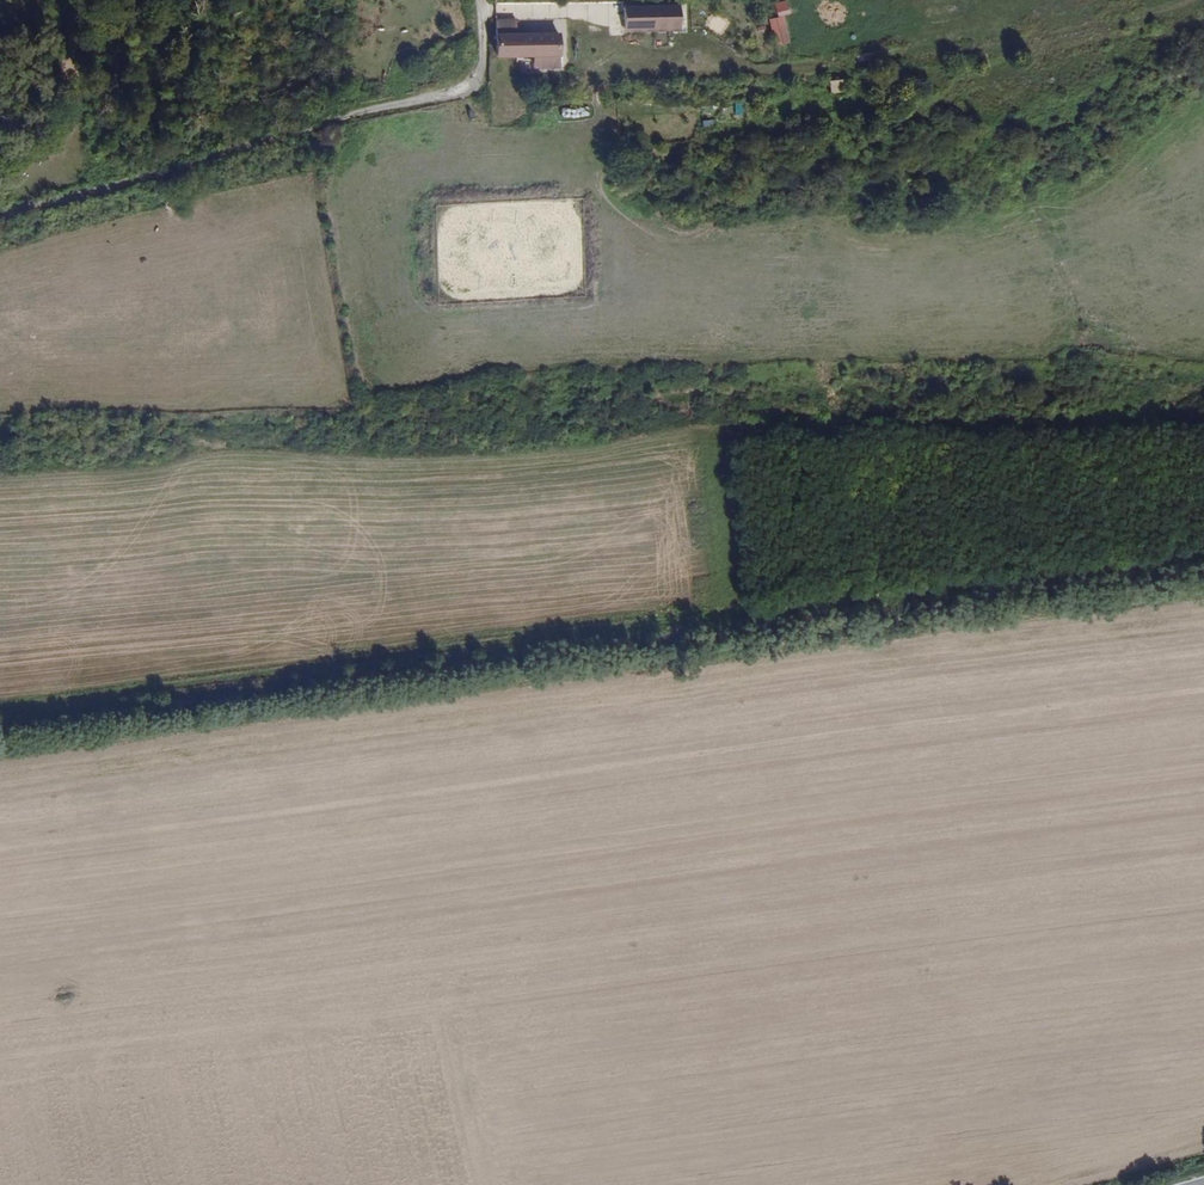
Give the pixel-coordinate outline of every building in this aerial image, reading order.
[(771,3),(775,17),(766,19),(773,46),(788,43),(781,16),(788,14),(785,0),(784,0),(771,3)] [(738,33),(738,4),(688,4),(632,5),(631,33),(738,33)] [(555,46),(555,37),(555,34),(519,34),(520,20),(493,21),(494,56),(525,57),(525,67),(556,67),(556,53),(562,53),(562,46),(555,46)] [(826,80),(826,93),(837,92),(836,80),(826,80)]
